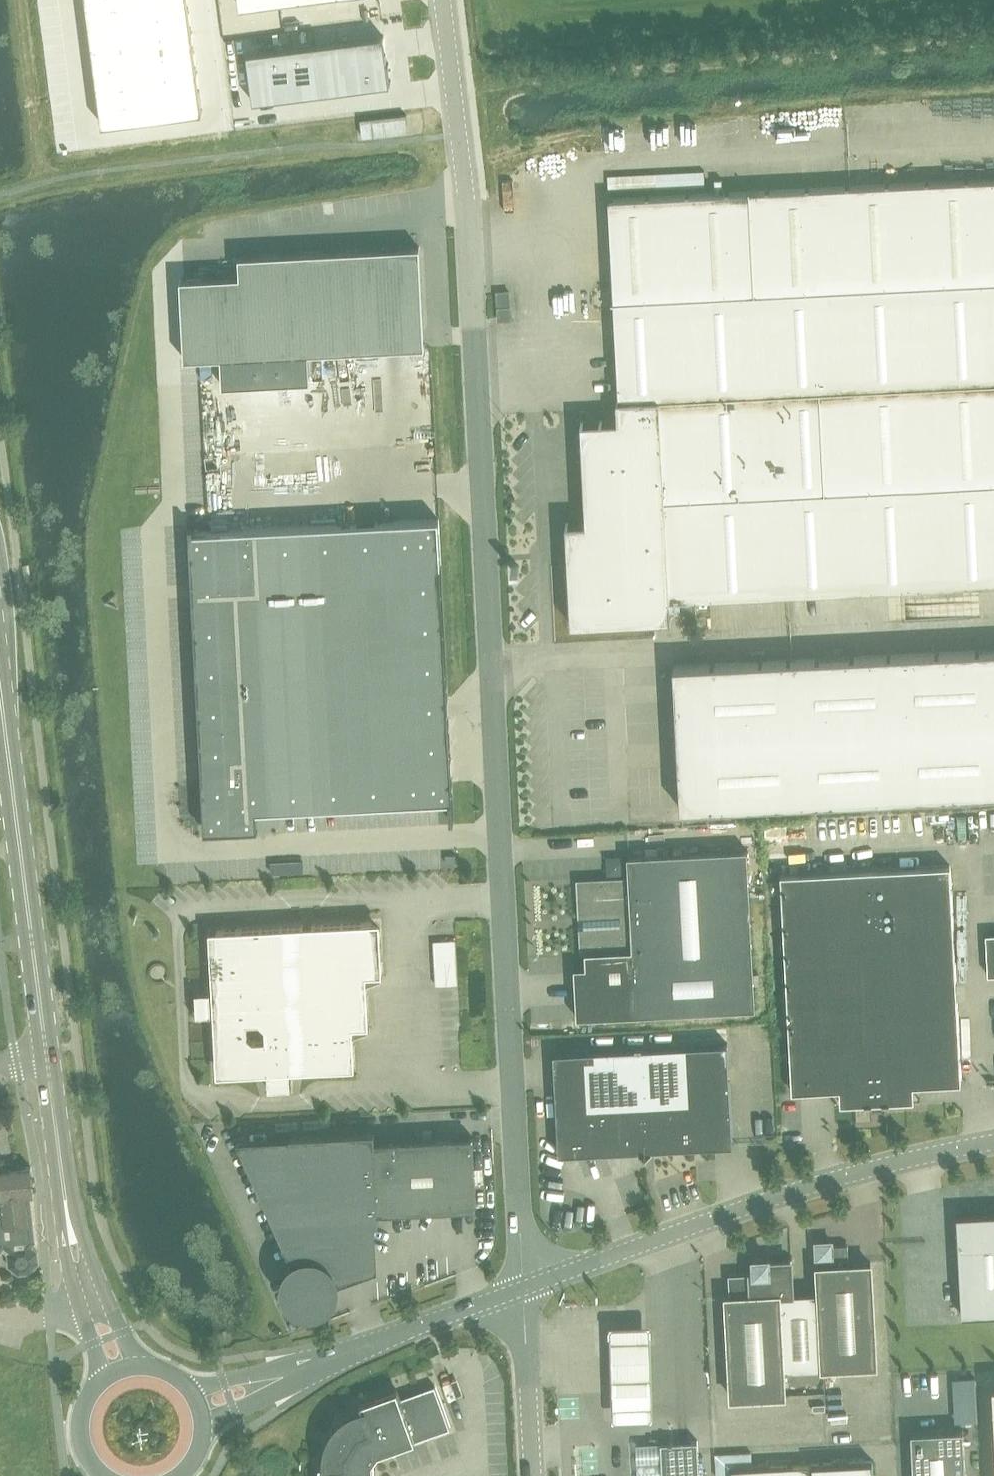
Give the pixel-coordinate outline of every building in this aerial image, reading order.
[(102,125),(203,112),(188,0),(86,0),(102,125)] [(384,34),(247,52),(253,102),(391,84),(384,34)] [(406,114),(361,119),(363,136),(408,131),(406,114)] [(609,198),(620,400),(617,400),(617,402),(621,402),(622,420),(581,422),(586,522),(566,523),(571,624),(672,619),(671,600),(993,583),(993,179),(609,198)] [(240,275),(181,278),(181,281),(185,281),(189,356),(184,356),(185,359),(425,346),(425,344),(421,344),(416,249),(420,249),(420,246),(239,255),(240,275)] [(437,801),(453,800),(453,781),(448,696),(439,518),(209,530),(189,531),(204,813),(205,830),(259,828),(258,810),(437,801)] [(674,665),(681,808),(993,792),(993,649),(674,665)] [(756,1008),(748,849),(628,855),(629,880),(582,883),(586,966),(575,966),(577,1017),(756,1008)] [(915,1099),(914,1084),(961,1082),(950,865),(781,874),(792,1091),(840,1088),(841,1103),(915,1099)] [(217,929),(210,937),(213,990),(196,991),(197,1014),(214,1013),(217,1066),(225,1073),(267,1071),(268,1088),(291,1087),(291,1070),(348,1067),(355,1059),(353,1026),(369,1025),(367,974),(383,973),(380,928),(373,921),(217,929)] [(459,983),(456,939),(434,940),(436,984),(459,983)] [(641,1047),(646,1150),(708,1146),(708,1145),(733,1144),(728,1043),(641,1047)] [(646,1150),(641,1047),(554,1052),(559,1153),(584,1152),(585,1153),(646,1150)] [(327,1274),(331,1283),(340,1280),(337,1274),(371,1261),(370,1222),(380,1221),(379,1211),(477,1206),(473,1136),(375,1141),(375,1130),(291,1134),(291,1142),(248,1144),(299,1257),(293,1260),(297,1269),(306,1265),(308,1264),(315,1265),(321,1267),(326,1272),(327,1274)] [(4,1246),(10,1251),(9,1253),(10,1265),(19,1272),(31,1271),(38,1261),(37,1250),(31,1245),(35,1240),(30,1193),(34,1192),(31,1166),(0,1170),(0,1166),(0,1251),(4,1246)] [(993,1313),(993,1212),(957,1214),(962,1315),(993,1313)] [(818,1266),(819,1291),(823,1367),(876,1364),(871,1263),(849,1264),(848,1244),(831,1245),(831,1255),(815,1255),(816,1266),(818,1266)] [(730,1295),(727,1295),(732,1396),(785,1394),(784,1369),(823,1367),(819,1291),(793,1293),(791,1259),(769,1261),(769,1256),(753,1257),(754,1271),(751,1272),(729,1273),(730,1295)] [(320,1463),(320,1475),(374,1475),(373,1461),(379,1453),(450,1427),(435,1385),(400,1397),(398,1389),(360,1403),(363,1410),(349,1416),(339,1425),(332,1435),(328,1448),(327,1463),(320,1463)] [(963,1429),(912,1432),(914,1475),(966,1475),(963,1429)] [(663,1475),(700,1475),(698,1440),(681,1441),(661,1442),(663,1475)] [(814,1475),(874,1475),(873,1460),(813,1463),(814,1475)] [(813,1463),(731,1467),(732,1475),(814,1475),(813,1463)]
